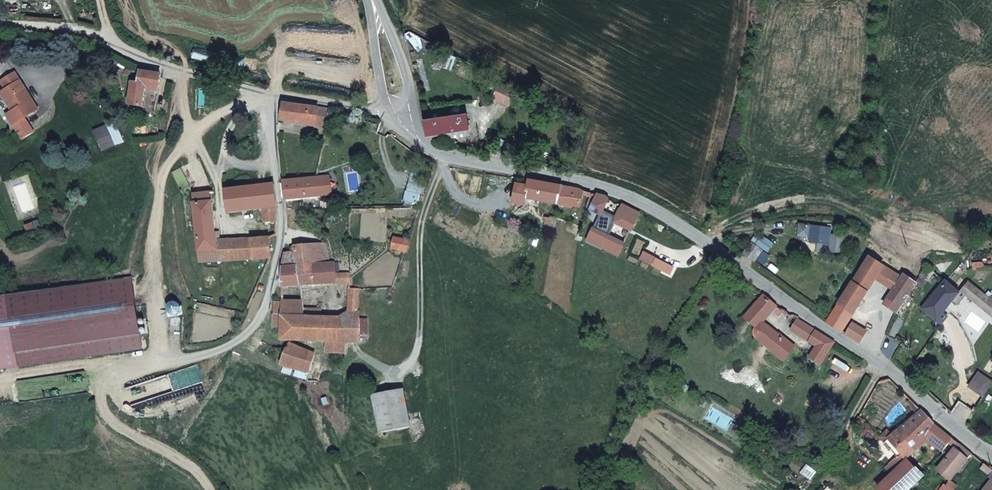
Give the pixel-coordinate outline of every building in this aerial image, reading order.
[(168,76),(145,71),(145,83),(137,81),(133,105),(152,109),(156,91),(165,92),(168,76)] [(515,84),(492,72),(483,89),(506,101),(515,84)] [(16,73),(3,83),(6,90),(2,93),(15,111),(8,115),(26,141),(40,133),(29,113),(40,106),(16,73)] [(325,106),(288,104),(284,122),(323,125),(325,106)] [(106,109),(85,119),(95,142),(117,131),(106,109)] [(472,110),(428,116),(434,136),(477,133),(472,110)] [(333,176),(285,183),(291,202),(324,199),(324,190),(337,188),(333,176)] [(535,182),(530,201),(583,216),(588,196),(535,182)] [(277,184),(230,191),(235,216),(265,213),(264,223),(278,222),(276,210),(282,208),(277,184)] [(218,203),(200,205),(206,253),(223,251),(225,262),(276,259),(272,237),(223,240),(218,203)] [(842,227),(804,223),(803,236),(837,239),(836,252),(854,254),(855,237),(841,235),(842,227)] [(412,240),(395,237),(395,249),(410,253),(412,240)] [(330,243),(297,248),(301,265),(286,267),(288,288),(353,284),(351,270),(341,271),(340,260),(331,260),(330,243)] [(895,266),(880,256),(832,324),(848,335),(886,280),(898,289),(890,301),(903,310),(922,282),(911,275),(907,282),(891,272),(895,266)] [(0,296),(0,370),(142,347),(132,276),(0,296)] [(953,280),(929,308),(947,319),(968,294),(991,312),(991,290),(974,277),(953,280)] [(306,302),(286,301),(288,342),(332,345),(332,354),(351,355),(350,344),(363,344),(364,338),(363,289),(350,288),(347,314),(308,314),(306,302)] [(768,294),(748,318),(760,328),(755,335),(786,361),(799,346),(771,323),(784,307),(768,294)] [(800,320),(793,331),(820,348),(813,358),(825,366),(839,345),(800,320)] [(319,354),(292,344),(287,363),(313,373),(319,354)] [(982,374),(973,388),(990,399),(991,396),(991,380),(982,374)] [(402,377),(366,385),(375,425),(412,417),(402,377)] [(983,452),(928,412),(894,440),(911,461),(941,437),(959,450),(943,471),(960,483),(983,452)] [(886,488),(888,489),(920,489),(931,479),(914,461),(886,488)]
